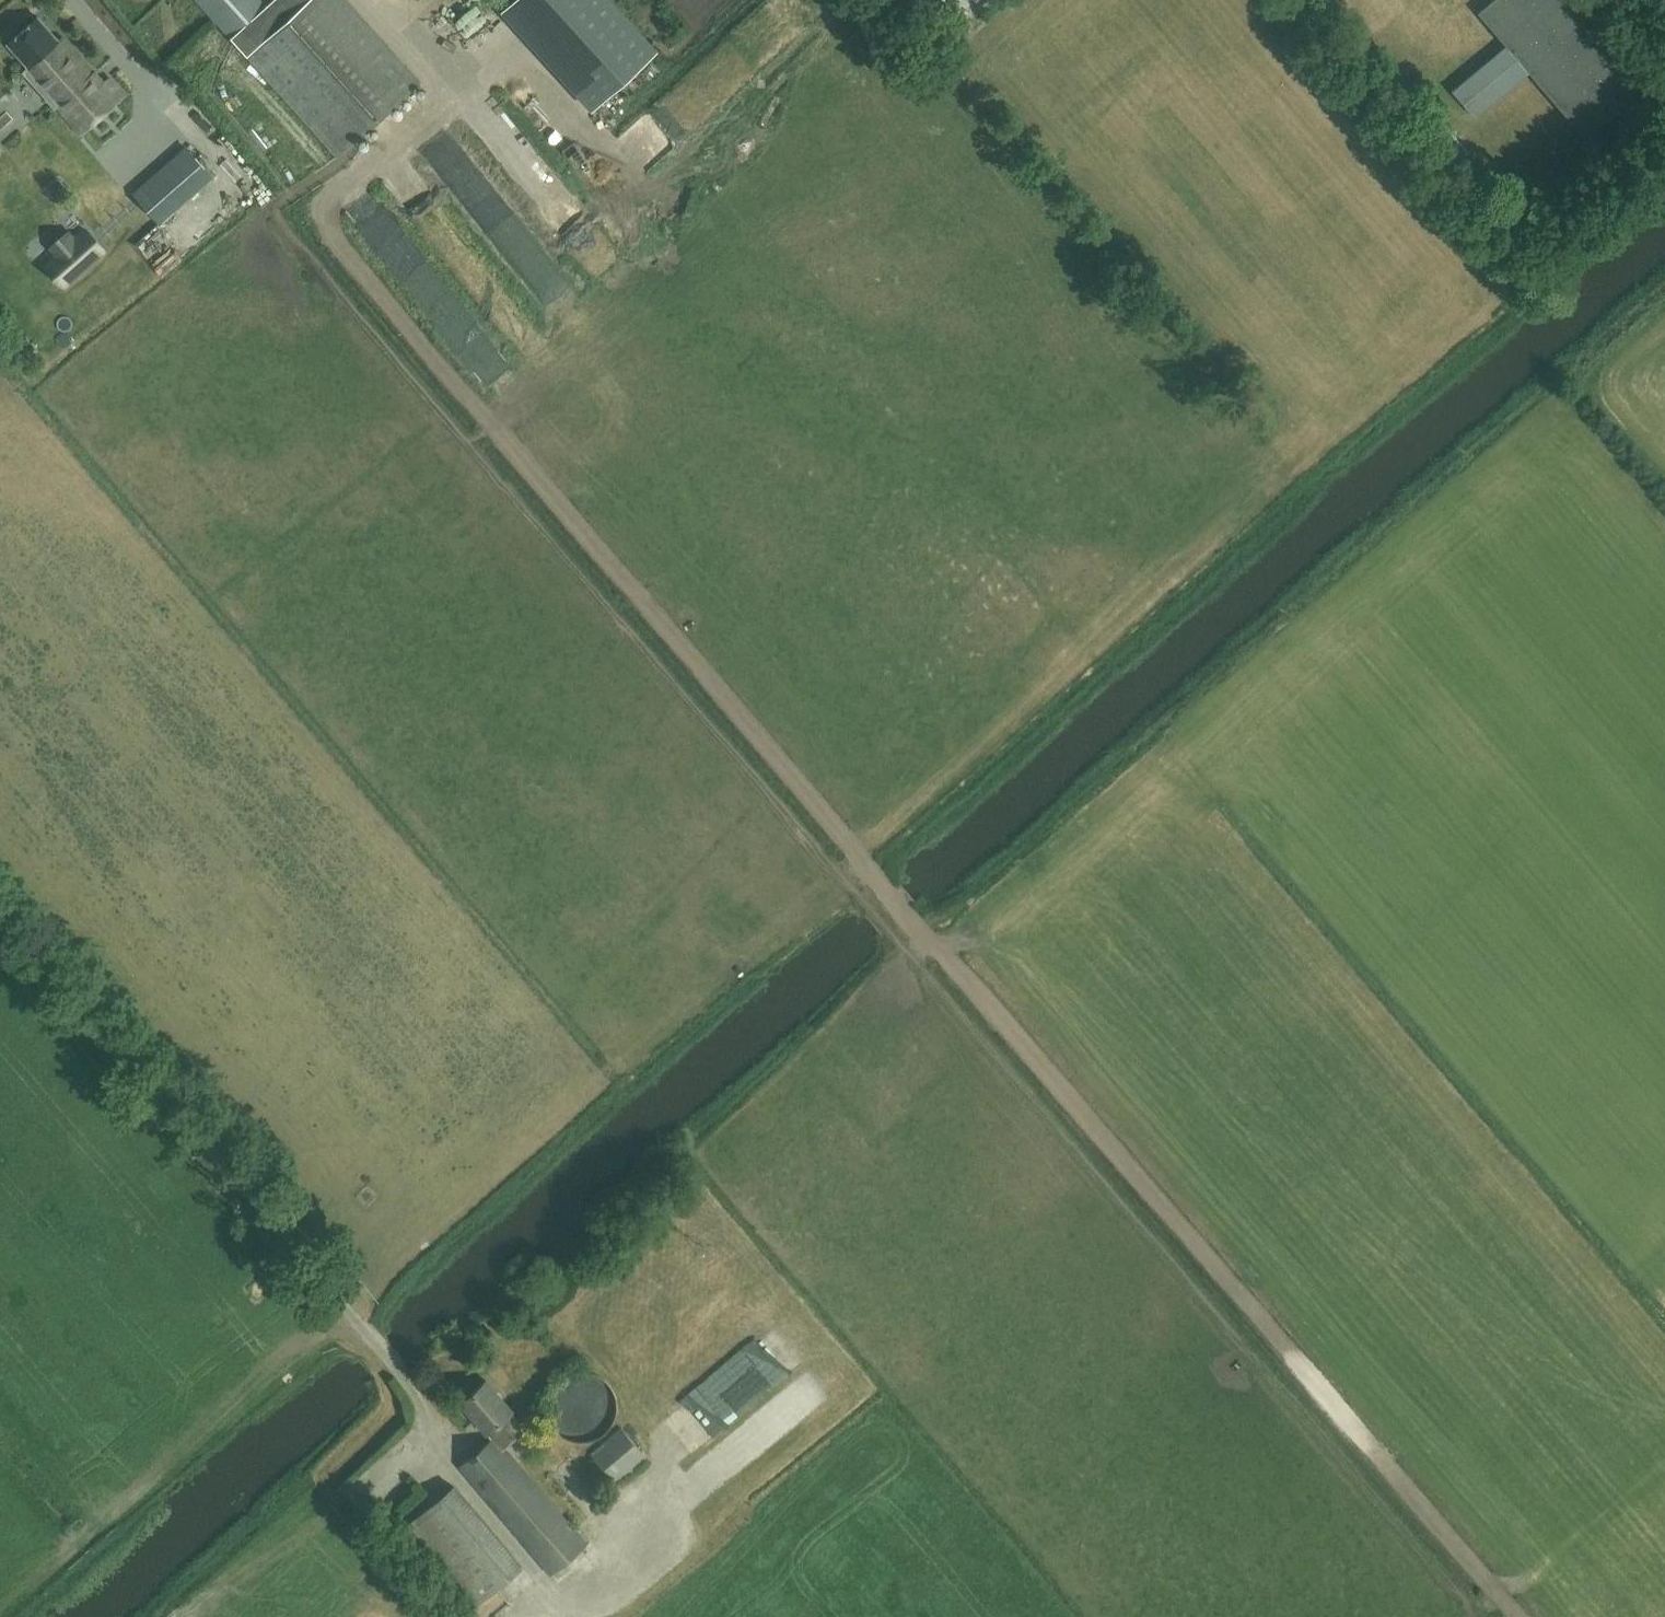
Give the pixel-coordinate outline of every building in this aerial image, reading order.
[(338,157),(356,141),(229,0),(197,0),(338,157)] [(356,141),(421,83),(347,0),(271,0),(266,5),(261,0),(229,0),(356,141)] [(502,12),(591,110),(657,51),(611,0),(516,0),(502,12)] [(1644,88),(1569,0),(1492,0),(1477,12),(1585,138),(1644,88)] [(81,134),(124,96),(109,78),(102,84),(92,73),(93,72),(49,23),(46,26),(38,17),(8,44),(37,76),(33,80),(81,134)] [(185,150),(134,191),(160,222),(210,180),(185,150)] [(55,255),(44,264),(62,285),(103,250),(85,229),(76,237),(69,229),(48,247),(55,255)] [(528,257),(548,296),(566,287),(546,248),(528,257)] [(279,1295),(266,1302),(273,1314),(286,1308),(279,1295)] [(551,1573),(586,1543),(504,1447),(524,1429),(511,1413),(513,1411),(486,1380),(460,1402),(487,1433),(492,1439),(460,1466),(551,1573)] [(615,1484),(647,1458),(621,1427),(590,1454),(615,1484)] [(477,1603),(521,1566),(453,1486),(409,1523),(477,1603)]
